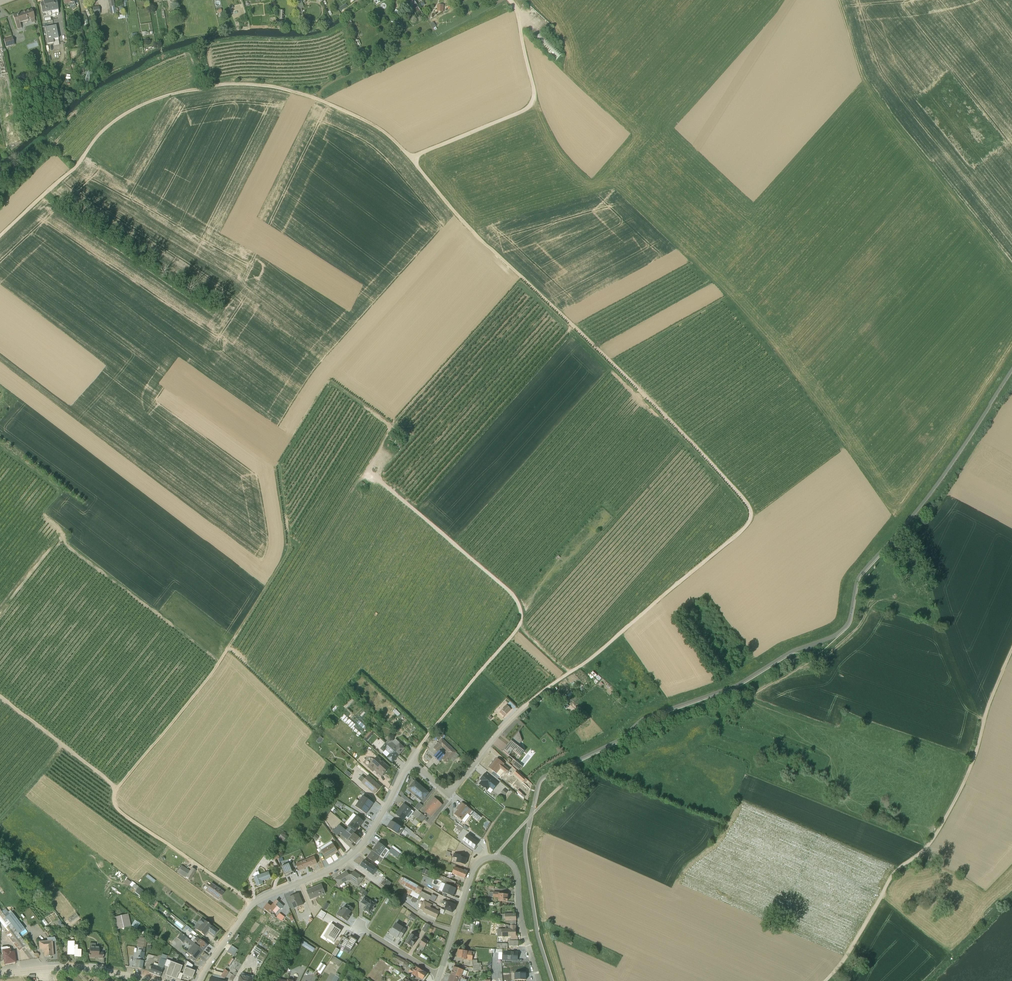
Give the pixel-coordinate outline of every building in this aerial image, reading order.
[(43,1),(40,2),(43,18),(44,22),(51,21),(51,17),(51,15),(59,13),(56,0),(47,0),(43,1)] [(109,6),(111,14),(116,13),(115,11),(118,11),(118,8),(116,8),(116,7),(114,8),(114,6),(113,0),(108,0),(109,6)] [(300,12),(305,10),(302,0),(300,0),(296,1),(300,12)] [(406,1),(413,11),(415,13),(410,16),(410,15),(408,17),(412,23),(424,16),(414,0),(408,0),(406,1)] [(34,19),(35,18),(31,9),(20,13),(18,14),(17,14),(13,15),(17,29),(21,28),(20,23),(30,20),(32,23),(35,22),(34,19)] [(58,38),(56,25),(45,27),(48,44),(53,43),(53,39),(58,38)] [(12,37),(4,40),(6,47),(14,45),(12,37)] [(972,150),(974,148),(967,142),(965,144),(972,150)] [(550,690),(547,692),(545,694),(550,699),(551,697),(551,696),(553,694),(550,690)] [(341,705),(342,706),(341,706),(345,710),(354,701),(350,697),(343,704),(342,703),(341,705)] [(543,697),(534,705),(536,707),(545,699),(543,697)] [(557,697),(553,702),(561,708),(565,703),(563,701),(562,702),(557,697)] [(511,710),(506,705),(500,713),(504,717),(511,710)] [(364,709),(356,718),(354,717),(351,721),(344,715),(340,719),(359,736),(364,731),(364,732),(367,728),(365,726),(367,725),(362,721),(368,714),(368,712),(364,709)] [(520,757),(526,751),(519,745),(522,741),(519,732),(503,751),(509,756),(513,751),(520,757)] [(390,738),(385,743),(399,756),(405,749),(400,743),(395,739),(394,741),(390,738)] [(442,739),(433,748),(438,752),(433,757),(439,762),(442,759),(446,763),(450,759),(454,762),(459,756),(442,739)] [(385,743),(380,749),(384,752),(382,754),(387,758),(392,763),(399,756),(385,743)] [(377,756),(367,767),(373,772),(374,771),(381,777),(390,767),(377,756)] [(497,758),(489,768),(493,772),(491,774),(498,779),(500,777),(503,773),(506,775),(509,770),(504,765),(497,758)] [(522,767),(516,762),(513,766),(519,771),(522,767)] [(517,771),(514,774),(522,782),(523,781),(525,783),(527,781),(517,771)] [(498,784),(485,774),(480,780),(481,781),(479,785),(487,791),(490,794),(498,784)] [(361,776),(358,779),(375,794),(381,787),(368,776),(365,779),(361,776)] [(414,796),(423,787),(417,782),(416,783),(413,780),(413,778),(407,790),(414,796)] [(428,791),(423,787),(414,796),(421,802),(428,793),(427,792),(428,791)] [(524,798),(525,796),(524,795),(523,794),(518,790),(516,793),(515,792),(514,792),(524,800),(524,798)] [(403,795),(401,798),(411,805),(413,803),(403,795)] [(359,802),(370,809),(374,804),(363,796),(359,802)] [(442,805),(434,798),(423,810),(431,817),(442,805)] [(370,809),(359,802),(355,807),(366,814),(370,809)] [(472,811),(462,803),(456,809),(458,810),(454,815),(465,823),(470,816),(469,815),(472,811)] [(404,804),(396,815),(403,821),(406,818),(408,820),(414,813),(412,811),(412,810),(404,804)] [(353,814),(349,819),(359,827),(364,822),(356,816),(353,814)] [(426,818),(421,814),(417,819),(422,822),(426,818)] [(355,832),(359,827),(349,819),(345,824),(355,832)] [(402,827),(391,821),(387,828),(400,836),(404,829),(401,828),(402,827)] [(334,829),(332,832),(337,836),(340,834),(351,843),(352,841),(356,844),(360,839),(354,834),(355,832),(349,828),(346,831),(339,825),(335,830),(334,829)] [(467,835),(462,841),(474,849),(478,843),(467,835)] [(331,842),(320,848),(326,858),(338,851),(333,843),(332,844),(331,842)] [(378,843),(372,852),(382,859),(388,851),(398,858),(400,855),(400,854),(401,852),(393,846),(392,848),(391,848),(389,850),(378,843)] [(379,863),(382,859),(372,852),(368,858),(375,863),(378,865),(379,863)] [(462,856),(454,854),(453,857),(457,859),(456,863),(465,865),(467,859),(462,857),(462,856)] [(305,860),(308,868),(317,864),(314,856),(305,860)] [(296,864),(299,871),(308,868),(305,860),(296,864)] [(364,860),(360,866),(371,874),(374,871),(376,872),(378,870),(364,860)] [(293,872),(289,864),(281,867),(286,877),(292,875),(291,873),(293,872)] [(181,866),(177,873),(190,881),(195,871),(191,868),(189,871),(181,866)] [(467,872),(459,869),(455,868),(452,874),(457,876),(465,879),(467,872)] [(335,880),(339,887),(348,881),(351,881),(358,886),(364,878),(354,871),(351,873),(349,873),(347,872),(335,880)] [(254,877),(257,886),(263,884),(262,881),(271,878),(269,872),(260,875),(259,872),(255,873),(254,876),(254,877)] [(418,886),(404,878),(404,879),(401,877),(398,882),(401,884),(400,885),(409,890),(407,894),(417,899),(419,897),(428,901),(430,899),(434,902),(437,897),(430,893),(428,891),(426,894),(422,891),(423,889),(418,886)] [(442,882),(459,889),(460,886),(455,884),(456,882),(444,877),(442,882)] [(392,883),(385,878),(381,884),(387,889),(392,883)] [(433,879),(431,885),(443,890),(442,893),(453,897),(456,889),(433,879)] [(207,882),(203,889),(205,891),(218,900),(223,893),(211,883),(210,884),(207,882)] [(310,900),(326,894),(322,884),(307,890),(310,900)] [(138,886),(134,891),(140,895),(144,890),(138,886)] [(503,893),(489,892),(488,897),(498,898),(498,901),(507,902),(508,895),(503,895),(503,893)] [(288,898),(293,909),(304,905),(299,893),(288,898)] [(376,904),(365,898),(361,903),(365,905),(366,905),(367,906),(364,911),(370,915),(372,911),(373,912),(375,908),(374,908),(376,904)] [(281,910),(284,906),(276,900),(271,907),(268,904),(264,909),(271,914),(282,921),(285,916),(278,912),(276,915),(272,913),(273,912),(274,913),(278,908),(281,910)] [(432,905),(424,901),(420,909),(424,911),(423,912),(436,919),(439,913),(439,912),(431,908),(432,905)] [(443,901),(441,905),(445,906),(445,905),(446,906),(444,910),(452,913),(455,906),(447,902),(443,901)] [(24,929),(10,910),(8,912),(5,909),(0,903),(0,910),(18,934),(24,929)] [(337,915),(347,921),(350,916),(349,915),(351,913),(354,909),(348,905),(346,908),(344,907),(341,911),(340,910),(337,915)] [(18,934),(0,910),(0,922),(7,932),(5,934),(18,951),(20,954),(26,950),(28,952),(31,950),(18,934)] [(113,916),(117,928),(131,924),(128,912),(113,916)] [(510,925),(516,925),(516,921),(516,920),(515,914),(505,914),(500,915),(501,921),(505,921),(508,921),(508,923),(510,923),(510,925)] [(201,918),(193,928),(204,936),(208,931),(214,936),(217,931),(201,918)] [(135,920),(131,926),(140,931),(142,932),(143,931),(144,931),(146,928),(139,924),(140,923),(135,920)] [(496,927),(496,923),(491,923),(491,924),(490,924),(489,924),(489,930),(488,930),(488,932),(490,932),(490,935),(491,935),(491,931),(495,931),(495,927),(496,927)] [(395,926),(390,934),(397,938),(398,937),(401,939),(406,930),(400,926),(396,924),(395,926)] [(187,936),(192,931),(186,926),(181,931),(187,936)] [(511,939),(517,940),(517,934),(516,934),(516,926),(510,926),(511,937),(508,938),(508,939),(511,939)] [(511,937),(510,929),(500,929),(500,928),(498,928),(498,937),(497,937),(497,949),(507,949),(507,944),(506,944),(506,941),(502,941),(503,937),(511,937)] [(194,961),(202,951),(189,941),(181,933),(176,938),(182,943),(184,940),(191,946),(186,953),(190,956),(189,958),(190,959),(192,961),(194,961)] [(405,943),(411,947),(412,946),(413,946),(416,941),(416,940),(417,938),(411,934),(405,943)] [(193,936),(189,941),(202,951),(206,946),(196,937),(195,938),(193,936)] [(346,938),(341,946),(345,949),(345,950),(350,953),(357,941),(350,936),(348,940),(346,938)] [(147,938),(144,938),(138,937),(136,947),(142,948),(142,953),(140,953),(139,957),(137,957),(137,960),(135,960),(135,964),(136,964),(135,968),(141,969),(147,938)] [(47,941),(38,942),(39,950),(42,950),(43,952),(44,952),(44,957),(53,956),(52,941),(51,941),(51,938),(47,938),(47,941)] [(74,955),(74,957),(81,957),(81,950),(77,950),(77,945),(74,945),(74,942),(72,942),(72,938),(69,938),(69,942),(67,942),(67,955),(74,955)] [(422,951),(428,942),(423,938),(414,953),(420,957),(427,961),(428,958),(422,954),(421,954),(419,953),(421,950),(422,951)] [(268,953),(269,954),(277,942),(273,939),(272,941),(274,943),(268,953)] [(95,944),(90,943),(89,948),(87,948),(87,952),(89,952),(89,958),(98,958),(98,959),(103,959),(103,953),(99,952),(99,947),(95,947),(95,944)] [(230,946),(226,952),(233,956),(237,950),(230,946)] [(6,947),(1,948),(1,950),(4,965),(16,963),(14,951),(11,952),(10,949),(9,947),(8,948),(7,947),(6,947)] [(263,951),(257,947),(253,952),(259,956),(263,951)] [(517,961),(518,952),(507,951),(507,950),(496,949),(496,952),(498,953),(497,960),(496,960),(496,968),(498,968),(499,971),(502,971),(502,963),(505,963),(505,961),(517,961)] [(458,950),(457,958),(462,958),(462,960),(466,960),(472,961),(473,957),(475,957),(475,955),(474,955),(475,952),(472,952),(458,950)] [(162,969),(167,956),(165,955),(164,956),(161,955),(158,964),(154,963),(153,966),(151,965),(149,972),(160,976),(162,969)] [(395,956),(393,960),(403,965),(404,964),(408,967),(410,964),(395,956)] [(333,957),(331,961),(339,967),(342,963),(333,957)] [(165,976),(170,978),(175,964),(170,962),(170,961),(166,960),(164,966),(168,968),(165,976)] [(182,975),(191,979),(194,971),(191,970),(192,966),(187,962),(184,961),(183,963),(186,964),(182,975)] [(326,966),(321,963),(317,970),(319,971),(318,972),(321,974),(326,966)] [(179,973),(182,966),(175,964),(170,978),(175,980),(176,978),(180,980),(182,974),(179,973)] [(394,965),(392,967),(400,973),(402,974),(403,971),(397,966),(396,967),(394,965)] [(392,967),(391,967),(388,972),(391,974),(393,972),(398,976),(400,973),(392,967)] [(451,975),(465,979),(467,972),(454,967),(451,975)] [(412,968),(409,972),(418,978),(419,977),(422,980),(426,974),(417,968),(415,970),(412,968)] [(222,973),(214,971),(215,970),(213,970),(211,978),(209,978),(208,980),(217,980),(218,980),(222,973)] [(224,970),(218,980),(217,980),(223,980),(228,972),(224,970)] [(228,979),(231,980),(232,980),(237,973),(234,971),(232,975),(231,974),(228,979)]
